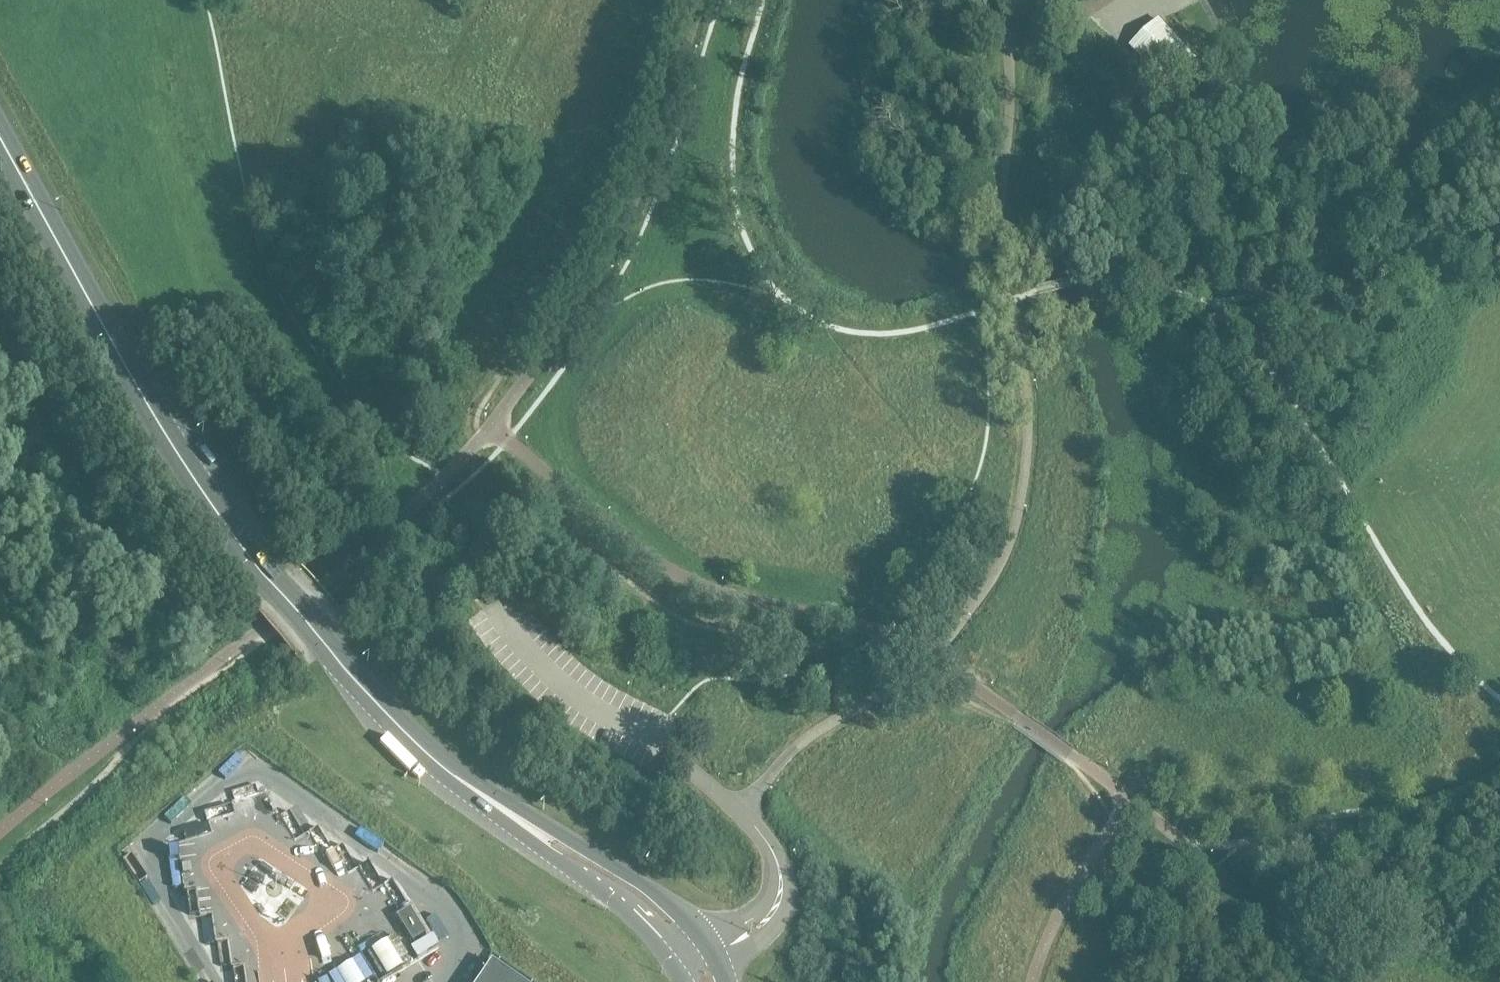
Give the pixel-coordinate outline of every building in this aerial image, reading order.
[(1202,65),(1160,19),(1130,46),(1173,92),(1202,65)] [(425,936),(409,910),(396,918),(411,944),(425,936)] [(406,959),(394,938),(385,944),(398,964),(406,959)] [(438,949),(432,939),(411,952),(417,962),(438,949)] [(335,981),(364,981),(373,976),(360,957),(331,975),(335,981)] [(483,971),(476,981),(500,981),(483,971)]
